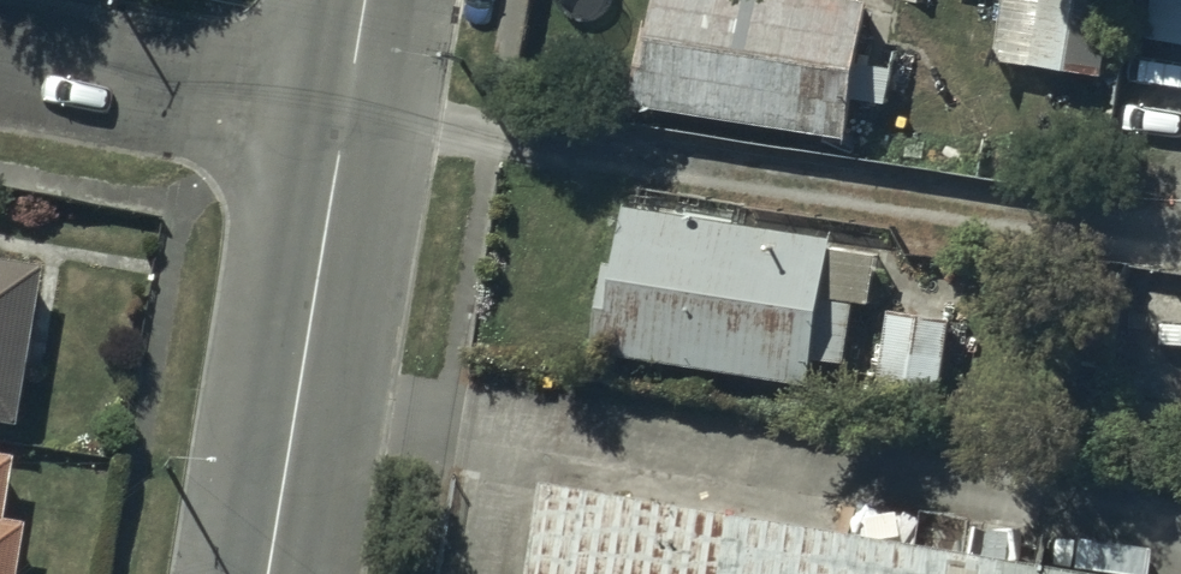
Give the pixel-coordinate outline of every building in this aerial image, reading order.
[(656,23),(645,22),(635,97),(846,126),(842,153),(909,154),(911,117),(874,115),(874,121),(854,121),(854,93),(889,95),(891,59),(859,58),(868,0),(659,0),(656,23)] [(995,55),(1107,69),(1116,0),(1002,0),(995,55)] [(1148,31),(1180,37),(1180,0),(1153,0),(1148,31)] [(625,199),(617,255),(610,254),(597,345),(812,376),(816,349),(849,354),(856,299),(873,301),(880,249),(833,242),(835,229),(625,199)] [(6,420),(30,274),(0,269),(0,419),(6,420)] [(950,310),(892,303),(879,408),(937,416),(950,310)] [(530,499),(518,573),(1021,573),(530,499)] [(17,530),(0,527),(0,573),(9,573),(17,530)]
